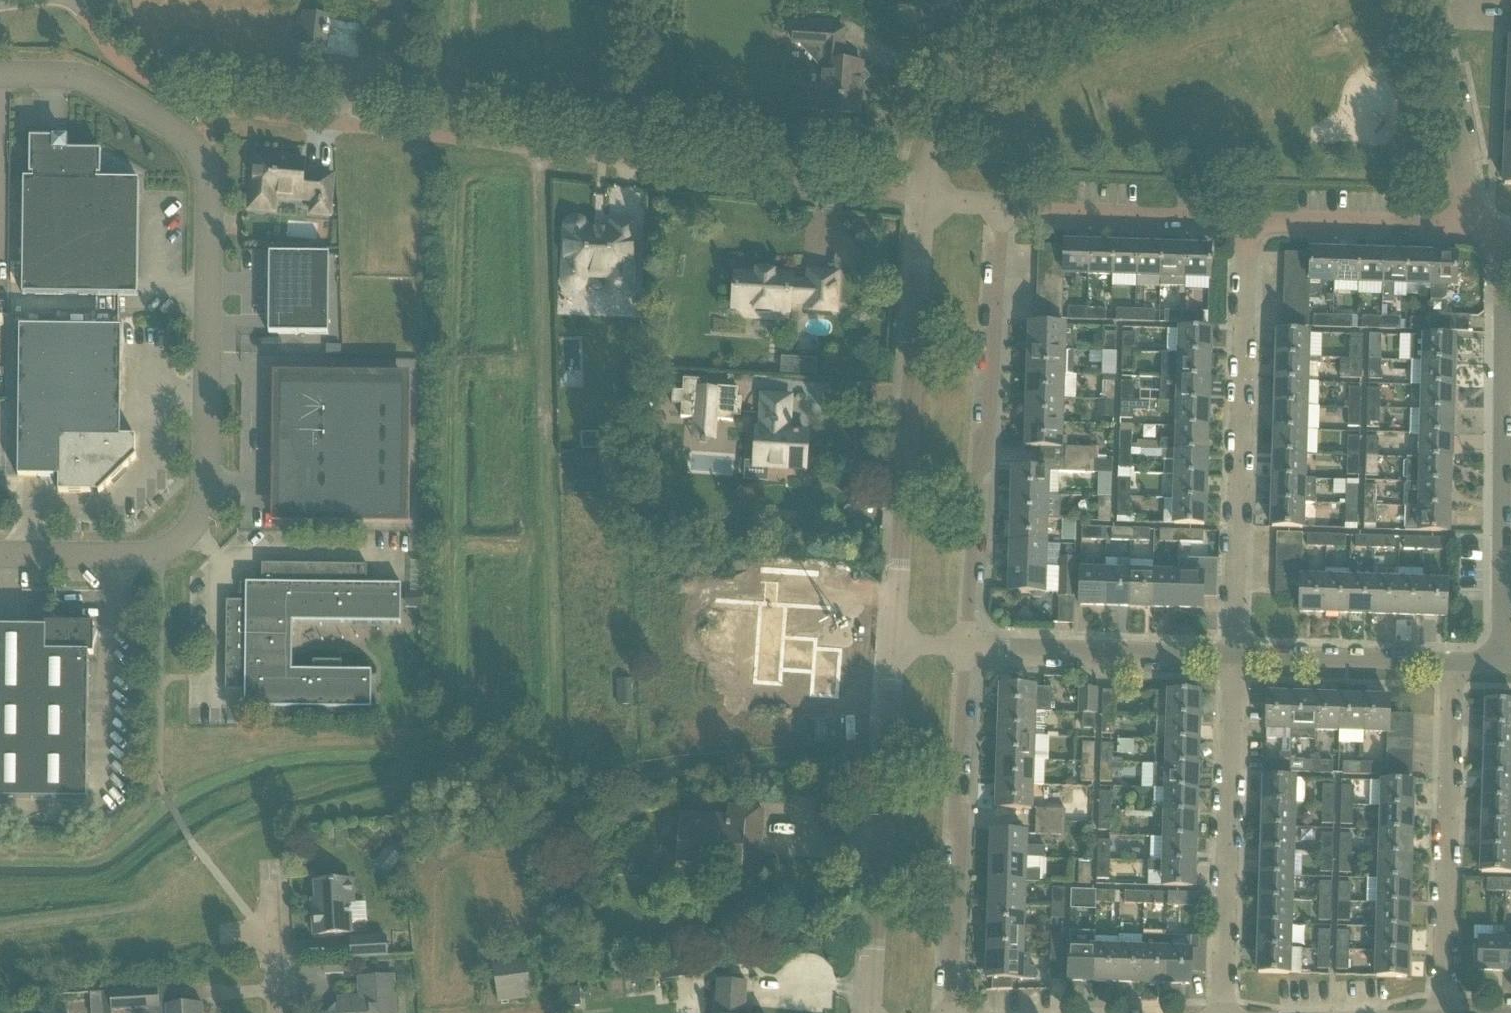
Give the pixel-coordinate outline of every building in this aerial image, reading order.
[(300,45),(327,48),(329,32),(326,32),(328,18),(304,15),(300,45)] [(821,112),(859,115),(862,83),(869,77),(862,70),(863,65),(857,64),(843,49),(844,30),(812,28),(794,27),(791,42),(793,46),(800,46),(824,73),(821,112)] [(118,296),(138,297),(140,181),(98,180),(98,177),(101,177),(102,152),(66,151),(67,140),(55,140),(55,139),(30,139),(29,180),(23,180),(23,200),(22,295),(118,296)] [(255,155),(250,208),(275,210),(276,197),(311,200),(310,214),(329,216),(333,177),(304,174),(305,162),(278,159),(278,157),(255,155)] [(612,231),(587,230),(587,228),(587,227),(586,226),(586,225),(585,224),(584,222),(582,221),(581,220),(579,220),(577,220),(575,220),(573,220),(572,221),(570,222),(568,223),(567,224),(566,226),(566,228),(565,230),(563,279),(565,279),(565,275),(610,277),(610,292),(631,293),(634,225),(612,224),(612,231)] [(1064,275),(1088,275),(1089,245),(1065,244),(1065,246),(1064,256),(1064,269),(1064,275)] [(1038,256),(1064,256),(1065,246),(1038,245),(1038,256)] [(1088,275),(1113,276),(1114,246),(1089,245),(1088,275)] [(1113,276),(1137,276),(1138,246),(1114,246),(1113,276)] [(1137,276),(1161,277),(1161,247),(1138,246),(1137,276)] [(1161,286),(1185,287),(1186,278),(1185,278),(1185,248),(1161,247),(1161,277),(1161,286)] [(1186,278),(1210,278),(1211,248),(1185,248),(1185,278),(1186,278)] [(1310,282),(1335,282),(1336,252),(1311,251),(1310,254),(1310,265),(1310,277),(1310,282)] [(1335,282),(1359,283),(1360,253),(1336,252),(1335,282)] [(1284,265),(1310,265),(1310,254),(1285,253),(1284,265)] [(1359,283),(1383,284),(1383,254),(1360,253),(1359,283)] [(269,334),(329,335),(330,255),(270,254),(269,334)] [(1382,303),(1393,303),(1394,284),(1406,284),(1407,254),(1383,254),(1383,284),(1382,303)] [(1406,284),(1431,285),(1432,255),(1407,254),(1406,284)] [(1461,274),(1456,274),(1457,256),(1432,255),(1431,285),(1431,300),(1431,308),(1430,308),(1430,317),(1428,318),(1428,324),(1431,324),(1431,327),(1432,330),(1430,330),(1430,331),(1454,332),(1454,315),(1448,315),(1448,307),(1442,301),(1446,299),(1447,298),(1447,285),(1454,285),(1454,286),(1460,287),(1461,274)] [(1038,268),(1064,269),(1064,256),(1038,256),(1038,268)] [(1284,277),(1310,277),(1310,265),(1284,265),(1284,277)] [(1037,280),(1063,281),(1064,275),(1064,269),(1038,268),(1037,280)] [(734,309),(771,311),(772,301),(806,304),(806,309),(816,309),(836,311),(839,274),(808,272),(808,283),(790,282),(790,276),(774,275),(774,273),(757,272),(757,277),(737,275),(734,309)] [(1284,290),(1310,291),(1310,282),(1310,277),(1284,277),(1284,290)] [(1037,294),(1063,294),(1063,281),(1037,280),(1037,294)] [(1283,301),(1309,302),(1310,291),(1284,290),(1283,301)] [(1037,306),(1063,306),(1063,294),(1037,294),(1037,306)] [(1283,314),(1309,314),(1309,302),(1283,301),(1283,314)] [(1036,319),(1062,319),(1063,306),(1037,306),(1036,319)] [(1068,320),(1087,321),(1087,320),(1089,320),(1089,314),(1085,314),(1086,308),(1069,308),(1068,320)] [(1089,320),(1107,321),(1107,309),(1086,308),(1085,314),(1089,314),(1089,320)] [(1117,322),(1135,322),(1136,322),(1137,315),(1134,315),(1134,310),(1117,310),(1117,322)] [(1135,322),(1155,323),(1155,311),(1134,310),(1134,315),(1137,315),(1136,322),(1135,322)] [(1165,323),(1184,323),(1185,323),(1185,317),(1182,317),(1182,311),(1165,311),(1165,323)] [(1184,323),(1203,324),(1204,312),(1182,311),(1182,317),(1185,317),(1185,323),(1184,323)] [(1283,327),(1309,327),(1309,314),(1283,314),(1283,327)] [(1314,328),(1334,328),(1336,328),(1336,322),(1333,322),(1333,316),(1314,315),(1314,328)] [(1334,328),(1353,329),(1353,317),(1333,316),(1333,322),(1336,322),(1336,328),(1334,328)] [(1362,329),(1382,330),(1382,329),(1383,329),(1383,324),(1380,323),(1380,317),(1363,317),(1362,329)] [(1402,318),(1380,317),(1380,323),(1383,324),(1383,329),(1382,329),(1382,330),(1383,330),(1401,331),(1402,318)] [(1427,331),(1430,331),(1430,330),(1432,330),(1431,327),(1431,324),(1428,324),(1428,318),(1412,318),(1411,331),(1427,331)] [(1066,352),(1073,352),(1073,341),(1066,341),(1066,326),(1029,325),(1029,350),(1066,351),(1066,352)] [(98,494),(99,495),(137,458),(136,457),(135,458),(132,455),(132,450),(134,449),(134,450),(136,450),(136,438),(120,438),(122,329),(21,327),(19,457),(18,477),(59,478),(59,493),(91,493),(91,489),(96,489),(100,493),(98,494)] [(1180,354),(1209,355),(1210,330),(1181,330),(1180,354)] [(1104,354),(1108,354),(1108,351),(1115,351),(1115,353),(1116,353),(1117,333),(1105,332),(1104,354)] [(1278,332),(1277,357),(1307,358),(1308,334),(1308,333),(1282,333),(1278,332)] [(1123,354),(1128,354),(1129,351),(1135,351),(1136,334),(1124,333),(1123,354)] [(1369,362),(1375,362),(1375,360),(1381,360),(1381,361),(1383,335),(1370,335),(1369,362)] [(1424,362),(1453,363),(1454,338),(1413,337),(1411,361),(1424,362)] [(1350,340),(1349,359),(1363,359),(1364,341),(1350,340)] [(1065,375),(1066,352),(1066,351),(1029,350),(1028,374),(1065,375)] [(1102,353),(1102,376),(1103,376),(1114,376),(1115,376),(1116,372),(1116,353),(1115,353),(1115,351),(1108,351),(1108,354),(1104,354),(1104,353),(1102,353)] [(1122,371),(1135,372),(1135,351),(1129,351),(1128,354),(1123,354),(1122,371)] [(1176,379),(1209,380),(1209,355),(1180,354),(1162,353),(1162,364),(1176,364),(1176,379)] [(1306,382),(1307,358),(1277,357),(1277,381),(1306,382)] [(1340,379),(1362,379),(1363,359),(1341,359),(1341,360),(1340,379)] [(783,360),(783,374),(814,376),(815,362),(783,360)] [(1369,379),(1380,380),(1381,371),(1381,361),(1381,360),(1375,360),(1375,362),(1369,362),(1369,379)] [(1424,362),(1423,386),(1453,387),(1453,363),(1424,362)] [(623,365),(598,366),(600,417),(625,416),(623,365)] [(1065,399),(1065,375),(1028,374),(1027,398),(1065,399)] [(681,418),(739,422),(739,417),(741,417),(742,406),(742,399),(738,399),(739,389),(719,387),(718,390),(700,390),(701,380),(684,379),(682,392),(673,391),(672,404),(682,405),(681,418)] [(1175,403),(1208,404),(1209,380),(1176,379),(1175,403)] [(279,517),(403,519),(403,499),(404,381),(339,380),(319,380),(319,385),(286,385),(285,405),(273,404),(273,385),(272,385),(271,473),(272,473),(273,430),(285,430),(285,465),(279,465),(279,517)] [(1102,400),(1115,401),(1115,382),(1102,381),(1102,400)] [(1276,405),(1306,406),(1306,383),(1306,382),(1277,381),(1276,405)] [(1121,402),(1127,402),(1127,400),(1133,400),(1133,401),(1134,401),(1134,382),(1122,382),(1121,402)] [(1422,410),(1452,411),(1453,387),(1423,386),(1422,410)] [(1349,408),(1361,408),(1362,389),(1350,389),(1349,408)] [(1368,411),(1373,411),(1373,408),(1379,408),(1380,389),(1369,389),(1368,411)] [(754,464),(805,468),(808,435),(787,434),(790,398),(764,396),(761,432),(756,432),(754,464)] [(1027,423),(1064,424),(1065,399),(1027,398),(1027,423)] [(1121,420),(1133,421),(1134,401),(1133,401),(1133,400),(1127,400),(1127,402),(1121,402),(1121,420)] [(1099,417),(1113,417),(1114,403),(1100,402),(1099,417)] [(1178,427),(1207,428),(1208,404),(1175,403),(1159,402),(1158,413),(1178,414),(1178,427)] [(1305,430),(1306,406),(1276,405),(1275,430),(1305,430)] [(1348,427),(1361,428),(1361,408),(1349,408),(1348,427)] [(1367,428),(1379,428),(1379,408),(1373,408),(1373,411),(1368,411),(1367,428)] [(1422,434),(1451,435),(1452,411),(1422,410),(1422,434)] [(1027,423),(1026,447),(1065,448),(1065,447),(1067,447),(1067,438),(1063,437),(1064,424),(1027,423)] [(1120,431),(1119,450),(1131,450),(1177,451),(1206,452),(1207,428),(1178,427),(1177,441),(1161,440),(1161,442),(1138,441),(1137,445),(1132,444),(1132,432),(1133,432),(1133,426),(1121,425),(1120,431)] [(1275,454),(1304,454),(1305,431),(1305,430),(1275,430),(1275,454)] [(618,434),(605,434),(606,449),(619,449),(618,434)] [(1421,458),(1451,459),(1451,435),(1422,434),(1422,435),(1421,458)] [(1348,456),(1361,456),(1362,438),(1348,437),(1348,456)] [(1366,458),(1372,458),(1372,454),(1378,455),(1378,437),(1366,437),(1366,456),(1366,458)] [(1065,448),(1065,460),(1095,460),(1095,449),(1095,448),(1067,447),(1065,447),(1065,448)] [(1119,450),(1119,468),(1131,469),(1131,456),(1131,450),(1119,450)] [(1177,451),(1176,475),(1206,476),(1206,452),(1177,451)] [(1274,478),(1303,479),(1304,454),(1275,454),(1274,478)] [(1365,476),(1377,476),(1378,455),(1372,454),(1372,458),(1366,458),(1365,476)] [(1347,476),(1360,476),(1361,456),(1348,456),(1347,476)] [(1407,482),(1450,483),(1451,459),(1421,458),(1408,457),(1407,461),(1405,462),(1404,478),(1407,480),(1407,482)] [(1065,460),(1064,473),(1094,474),(1095,474),(1095,473),(1095,460),(1065,460)] [(1013,470),(1012,495),(1059,496),(1059,471),(1013,470)] [(1175,499),(1205,500),(1206,476),(1176,475),(1175,499)] [(1302,503),(1316,503),(1317,480),(1314,479),(1274,478),(1273,502),(1302,503)] [(1118,479),(1117,497),(1130,498),(1130,479),(1118,479)] [(1403,506),(1449,508),(1450,483),(1407,482),(1404,486),(1403,506)] [(1346,504),(1359,504),(1359,486),(1347,486),(1346,504)] [(1365,506),(1370,507),(1370,504),(1376,504),(1376,505),(1377,505),(1378,486),(1365,486),(1365,506)] [(1049,520),(1060,521),(1061,496),(1059,496),(1050,496),(1012,495),(1012,519),(1049,520)] [(1098,522),(1111,522),(1112,497),(1090,497),(1089,497),(1099,497),(1098,522)] [(1117,497),(1117,517),(1129,517),(1130,498),(1117,497)] [(1175,524),(1204,525),(1205,500),(1175,499),(1175,524)] [(1273,527),(1302,527),(1302,503),(1273,502),(1273,527)] [(1345,529),(1358,529),(1359,504),(1346,504),(1345,529)] [(1364,525),(1377,525),(1377,505),(1376,505),(1376,504),(1370,504),(1370,507),(1365,506),(1364,525)] [(1419,531),(1449,532),(1449,508),(1403,506),(1403,507),(1405,507),(1404,529),(1405,529),(1405,531),(1419,531)] [(1048,545),(1049,520),(1012,519),(1011,544),(1048,545)] [(1063,521),(1063,531),(1076,531),(1076,521),(1063,521)] [(1082,540),(1107,541),(1107,528),(1082,528),(1082,540)] [(1112,541),(1131,541),(1131,540),(1132,540),(1133,534),(1129,534),(1129,529),(1112,529),(1112,541)] [(1131,541),(1150,542),(1151,530),(1129,529),(1129,534),(1133,534),(1132,540),(1131,540),(1131,541)] [(1160,542),(1179,543),(1179,541),(1180,541),(1181,535),(1177,535),(1178,530),(1160,530),(1160,542)] [(1179,543),(1204,543),(1204,531),(1178,530),(1177,535),(1181,535),(1180,541),(1179,541),(1179,543)] [(1276,546),(1302,547),(1302,534),(1277,533),(1276,546)] [(1308,547),(1327,547),(1327,535),(1308,534),(1308,547)] [(1327,547),(1346,548),(1347,536),(1327,535),(1327,547)] [(1356,548),(1375,549),(1375,536),(1357,536),(1356,548)] [(1375,549),(1395,549),(1395,537),(1375,536),(1375,549)] [(1405,550),(1423,550),(1423,538),(1405,537),(1405,550)] [(1423,550),(1443,551),(1443,538),(1423,538),(1423,550)] [(1010,568),(1047,569),(1048,545),(1011,544),(1010,568)] [(1276,558),(1302,559),(1302,547),(1276,546),(1276,558)] [(1059,558),(1058,569),(1077,569),(1078,559),(1059,558)] [(1276,570),(1302,571),(1302,559),(1276,558),(1276,570)] [(1178,609),(1201,609),(1202,609),(1203,576),(1218,577),(1218,560),(1179,559),(1178,565),(1178,609)] [(1079,606),(1104,607),(1105,569),(1105,561),(1095,560),(1095,569),(1080,569),(1079,606)] [(1105,569),(1104,607),(1129,607),(1130,571),(1130,560),(1117,560),(1117,569),(1105,569)] [(245,708),(372,709),(372,671),(343,671),(343,661),(314,661),(314,671),(292,671),(293,622),(402,623),(402,585),(367,584),(368,565),(262,565),(262,584),(246,584),(246,585),(241,585),(241,596),(247,596),(247,602),(227,601),(225,690),(247,690),(247,681),(255,681),(254,707),(246,707),(246,697),(245,697),(245,708)] [(1153,608),(1178,609),(1178,565),(1155,565),(1155,571),(1154,571),(1153,608)] [(1009,592),(1030,593),(1030,594),(1034,598),(1040,598),(1044,594),(1044,593),(1059,594),(1059,597),(1073,598),(1074,570),(1047,569),(1010,568),(1009,592)] [(1324,613),(1349,614),(1350,570),(1326,569),(1326,578),(1324,613)] [(1349,614),(1373,615),(1374,570),(1350,569),(1350,570),(1349,614)] [(1373,615),(1397,616),(1398,569),(1375,569),(1375,570),(1374,570),(1373,615)] [(1397,616),(1421,616),(1422,582),(1422,570),(1398,569),(1397,616)] [(1275,582),(1300,583),(1300,578),(1302,578),(1302,571),(1276,570),(1275,582)] [(1129,607),(1153,608),(1154,571),(1130,571),(1129,607)] [(1299,613),(1324,613),(1326,578),(1302,578),(1300,578),(1300,583),(1300,596),(1299,613)] [(715,600),(715,603),(758,606),(756,639),(754,671),(753,684),(782,686),(782,673),(811,675),(810,697),(838,699),(839,686),(841,668),(842,653),(816,652),(817,644),(817,639),(785,637),(787,608),(866,613),(866,610),(816,606),(778,604),(779,582),(767,581),(765,603),(715,600)] [(1275,595),(1300,596),(1300,583),(1275,582),(1275,595)] [(1421,616),(1446,617),(1447,583),(1422,582),(1421,616)] [(405,593),(405,610),(420,610),(420,593),(405,593)] [(87,801),(89,655),(94,655),(94,647),(98,634),(76,627),(76,624),(67,624),(54,620),(53,624),(45,624),(45,629),(0,628),(0,800),(87,801)] [(616,680),(617,706),(633,705),(632,680),(616,680)] [(1045,713),(1045,712),(1051,713),(1052,708),(1052,688),(1000,687),(1000,711),(1045,713)] [(1084,715),(1089,716),(1089,713),(1096,713),(1096,714),(1097,714),(1099,714),(1100,690),(1096,690),(1080,689),(1080,709),(1080,714),(1084,714),(1084,715)] [(1103,715),(1115,715),(1116,691),(1115,691),(1103,691),(1103,715)] [(1169,717),(1198,718),(1199,693),(1169,692),(1169,717)] [(1267,739),(1290,740),(1291,695),(1267,695),(1266,730),(1267,730),(1267,739)] [(1290,740),(1315,741),(1315,731),(1315,696),(1291,695),(1290,740)] [(1315,731),(1339,732),(1340,697),(1315,696),(1315,731)] [(1340,744),(1363,744),(1364,733),(1363,733),(1364,697),(1340,697),(1339,732),(1340,744)] [(1388,727),(1389,714),(1389,698),(1364,697),(1363,733),(1364,733),(1387,733),(1388,733),(1388,727)] [(1487,727),(1510,728),(1510,703),(1487,702),(1487,727)] [(1000,711),(999,736),(1035,737),(1044,737),(1045,713),(1000,711)] [(1084,715),(1083,729),(1095,729),(1096,714),(1096,713),(1089,713),(1089,716),(1084,715)] [(1388,727),(1413,728),(1414,715),(1389,714),(1388,727)] [(1103,715),(1102,735),(1114,734),(1115,715),(1103,715)] [(1156,741),(1198,742),(1198,718),(1169,717),(1157,716),(1156,741)] [(1387,739),(1413,741),(1413,728),(1388,727),(1388,733),(1387,733),(1387,739)] [(1510,752),(1510,728),(1487,727),(1486,751),(1510,752)] [(998,760),(1034,761),(1035,737),(999,736),(998,760)] [(1386,751),(1412,752),(1413,741),(1387,739),(1386,751)] [(1117,740),(1117,754),(1134,755),(1134,741),(1117,740)] [(1155,764),(1197,765),(1198,742),(1156,741),(1155,764)] [(1082,764),(1088,764),(1088,761),(1093,761),(1093,762),(1094,762),(1095,743),(1083,743),(1082,764)] [(1100,765),(1106,765),(1106,762),(1113,761),(1114,744),(1101,744),(1100,765)] [(1386,763),(1412,764),(1412,752),(1386,751),(1386,763)] [(1510,776),(1510,752),(1486,751),(1485,775),(1510,776)] [(997,784),(1033,785),(1034,761),(998,760),(997,784)] [(1270,772),(1290,773),(1290,761),(1271,760),(1270,772)] [(1290,773),(1314,774),(1315,773),(1316,767),(1313,766),(1313,761),(1304,761),(1305,760),(1291,760),(1291,761),(1290,761),(1290,773)] [(1082,782),(1094,782),(1094,762),(1093,762),(1093,761),(1088,761),(1088,764),(1082,764),(1082,782)] [(1100,765),(1099,782),(1112,783),(1112,776),(1123,771),(1123,763),(1113,763),(1113,761),(1106,762),(1106,765),(1100,765)] [(1314,774),(1333,774),(1334,762),(1313,761),(1313,766),(1316,767),(1315,773),(1314,774)] [(1343,774),(1362,775),(1364,775),(1364,768),(1361,768),(1361,763),(1344,762),(1343,774)] [(1362,775),(1382,776),(1382,763),(1361,763),(1361,768),(1364,768),(1364,775),(1362,775)] [(1386,775),(1412,777),(1412,764),(1386,763),(1386,775)] [(1153,788),(1196,790),(1197,765),(1155,764),(1155,765),(1154,765),(1153,788)] [(1484,799),(1510,800),(1510,776),(1485,775),(1484,799)] [(1264,803),(1293,804),(1294,779),(1264,778),(1264,803)] [(1382,807),(1411,808),(1412,783),(1383,783),(1382,807)] [(997,808),(1033,809),(1033,785),(997,784),(997,808)] [(1335,806),(1336,786),(1324,785),(1323,805),(1335,806)] [(1342,786),(1342,806),(1354,807),(1355,787),(1342,786)] [(1166,813),(1195,814),(1196,790),(1153,788),(1153,789),(1166,789),(1166,813)] [(1100,811),(1112,812),(1113,792),(1100,792),(1100,811)] [(1510,824),(1510,800),(1484,799),(1483,823),(1510,824)] [(1263,827),(1293,828),(1293,804),(1264,803),(1263,827)] [(1322,824),(1334,825),(1335,806),(1323,805),(1322,824)] [(1341,825),(1354,825),(1354,807),(1342,806),(1341,825)] [(1381,831),(1411,832),(1411,808),(1382,807),(1381,831)] [(739,884),(757,885),(763,810),(728,808),(727,819),(679,815),(675,863),(741,867),(739,884)] [(1035,821),(1065,822),(1066,809),(1036,808),(1035,821)] [(1100,811),(1099,831),(1111,831),(1112,826),(1112,812),(1100,811)] [(1165,837),(1195,838),(1195,814),(1166,813),(1165,837)] [(1035,834),(1065,835),(1065,822),(1035,821),(1035,834)] [(1510,849),(1510,824),(1483,823),(1482,848),(1510,849)] [(1262,852),(1292,852),(1293,828),(1263,827),(1262,852)] [(1380,855),(1410,856),(1411,832),(1381,831),(1380,855)] [(1041,859),(1046,859),(1046,848),(1029,847),(1030,834),(1018,833),(991,833),(990,858),(1041,859)] [(1321,853),(1333,854),(1334,834),(1322,834),(1321,853)] [(1340,854),(1352,855),(1353,835),(1349,835),(1340,834),(1340,854)] [(1164,861),(1194,862),(1195,838),(1165,837),(1155,837),(1155,838),(1165,838),(1164,861)] [(1109,860),(1110,841),(1098,841),(1097,860),(1109,860)] [(389,847),(383,854),(396,865),(402,858),(400,857),(389,847)] [(1481,873),(1510,873),(1510,849),(1482,848),(1481,873)] [(1262,876),(1291,877),(1292,852),(1262,852),(1262,876)] [(1321,873),(1333,873),(1333,854),(1321,853),(1321,873)] [(1339,873),(1352,873),(1352,855),(1340,854),(1339,873)] [(1380,879),(1409,880),(1410,856),(1380,855),(1380,879)] [(990,883),(1027,883),(1040,883),(1041,859),(990,858),(990,883)] [(1097,860),(1097,880),(1109,880),(1109,860),(1097,860)] [(1164,861),(1164,862),(1148,861),(1148,873),(1160,873),(1160,886),(1193,888),(1194,862),(1164,861)] [(1078,865),(1078,884),(1079,884),(1091,884),(1092,865),(1080,865),(1078,865)] [(1261,900),(1291,901),(1291,877),(1262,876),(1261,900)] [(1379,903),(1409,904),(1409,880),(1380,879),(1379,903)] [(1487,891),(1506,892),(1506,880),(1488,879),(1487,891)] [(312,900),(314,936),(351,934),(349,904),(354,904),(352,881),(315,883),(316,900),(312,900)] [(1320,901),(1332,902),(1333,883),(1321,882),(1320,901)] [(989,907),(1027,907),(1027,883),(990,883),(989,907)] [(1339,902),(1350,903),(1351,883),(1339,883),(1339,902)] [(1096,891),(1070,890),(1070,904),(1096,906),(1096,903),(1096,891)] [(1096,891),(1096,903),(1114,904),(1115,891),(1096,890),(1096,891)] [(1125,904),(1143,904),(1145,903),(1145,898),(1142,897),(1142,892),(1126,892),(1125,904)] [(1143,904),(1164,905),(1164,893),(1142,892),(1142,897),(1145,898),(1145,903),(1143,904)] [(1168,893),(1168,905),(1169,905),(1187,906),(1188,893),(1169,893),(1168,893)] [(1053,897),(1052,908),(1053,908),(1053,910),(1059,910),(1059,907),(1064,907),(1064,898),(1053,897)] [(1290,925),(1291,901),(1261,900),(1260,924),(1290,925)] [(1319,921),(1331,921),(1332,902),(1320,901),(1319,921)] [(1338,922),(1350,922),(1350,903),(1339,902),(1338,922)] [(1378,928),(1408,928),(1409,904),(1379,903),(1378,928)] [(989,907),(987,954),(1025,955),(1027,907),(989,907)] [(1052,908),(1052,919),(1064,919),(1064,907),(1059,907),(1059,910),(1053,910),(1053,908),(1052,908)] [(1259,948),(1289,949),(1290,925),(1260,924),(1259,948)] [(1478,970),(1503,971),(1504,941),(1505,927),(1494,927),(1493,941),(1479,941),(1478,970)] [(1377,952),(1408,952),(1408,928),(1378,928),(1377,952)] [(1319,950),(1330,950),(1330,931),(1319,931),(1319,950)] [(1337,951),(1348,951),(1349,932),(1338,931),(1337,951)] [(1166,985),(1167,949),(1167,937),(1143,936),(1143,948),(1142,948),(1142,954),(1141,984),(1166,985)] [(1050,937),(1050,957),(1052,957),(1057,957),(1057,954),(1063,954),(1063,937),(1062,937),(1050,937)] [(351,940),(352,959),(389,956),(388,938),(351,940)] [(1167,950),(1166,985),(1190,986),(1190,980),(1191,974),(1205,974),(1206,938),(1191,938),(1191,939),(1190,951),(1167,950)] [(1068,981),(1092,982),(1093,947),(1069,946),(1068,981)] [(1092,982),(1117,983),(1118,948),(1093,947),(1092,982)] [(1117,983),(1141,984),(1142,954),(1142,948),(1118,948),(1117,983)] [(1259,973),(1288,974),(1301,974),(1301,949),(1289,950),(1289,949),(1259,948),(1259,973)] [(1318,969),(1330,969),(1330,950),(1319,950),(1318,969)] [(1337,970),(1348,970),(1348,951),(1337,951),(1337,970)] [(1377,976),(1407,977),(1408,952),(1377,952),(1377,976)] [(992,979),(991,991),(1012,990),(1013,979),(1036,980),(1036,968),(1025,967),(1025,955),(987,954),(986,979),(992,979)] [(1050,957),(1050,981),(1051,981),(1061,981),(1062,981),(1063,954),(1057,954),(1057,957),(1052,957),(1050,957)] [(526,961),(494,966),(494,968),(499,1003),(531,998),(526,963),(526,961)] [(358,977),(359,998),(337,999),(337,1012),(396,1012),(395,995),(394,975),(358,977)] [(746,981),(718,980),(716,1012),(744,1012),(746,981)] [(567,988),(568,1007),(582,1006),(580,987),(567,988)] [(111,992),(110,992),(111,1010),(112,1010),(148,1008),(159,1008),(158,989),(111,992)] [(91,993),(92,1012),(103,1012),(102,992),(91,993)] [(167,1012),(203,1012),(202,1004),(166,1006),(167,1012)]
